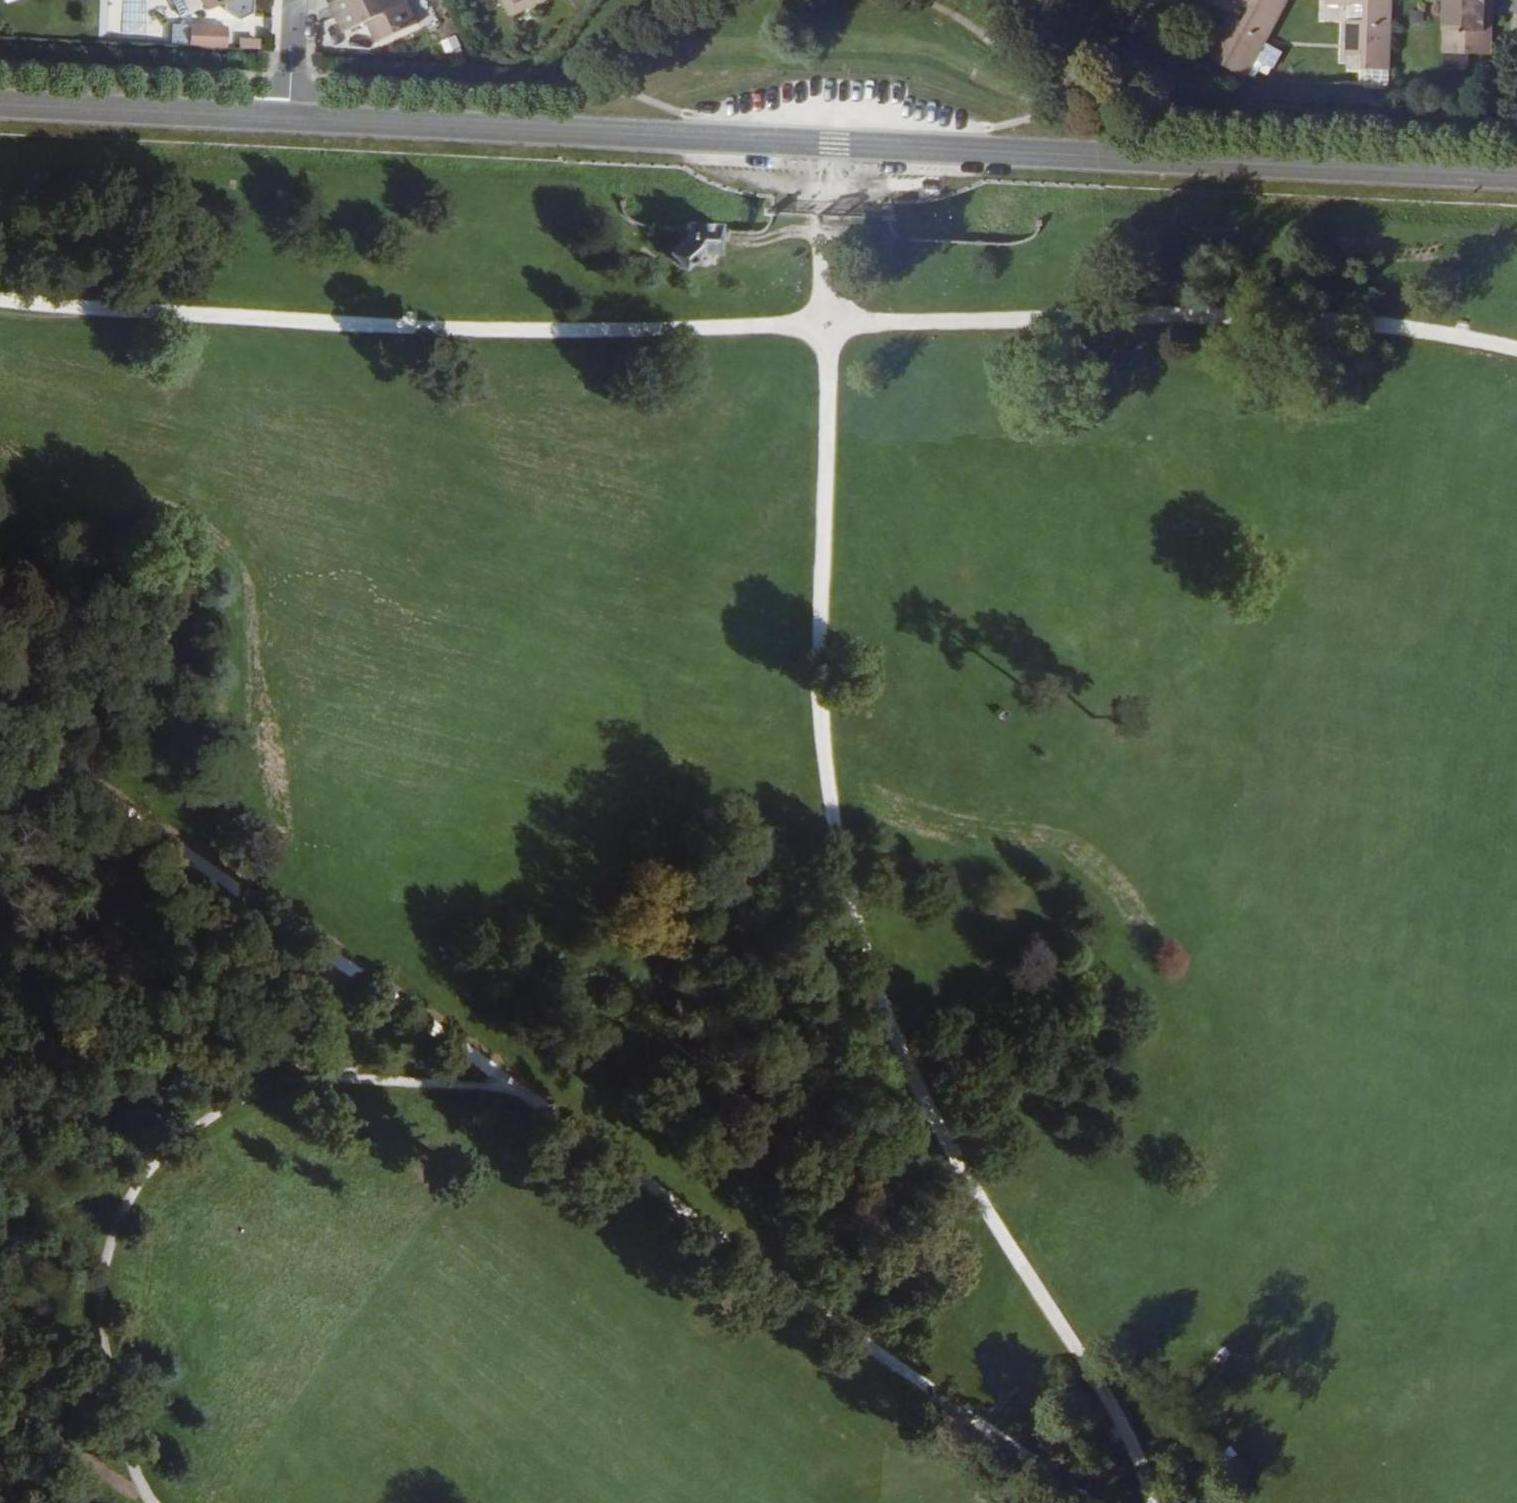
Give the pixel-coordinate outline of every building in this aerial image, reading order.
[(207,9),(227,0),(202,0),(207,9)] [(410,0),(336,0),(333,1),(347,30),(371,19),(380,40),(420,22),(410,0)] [(514,13),(541,0),(508,0),(514,13)] [(1253,10),(1245,24),(1231,17),(1209,57),(1247,77),(1288,2),(1284,0),(1234,0),(1253,10)] [(1389,72),(1392,0),(1328,0),(1328,4),(1367,6),(1366,22),(1349,21),(1348,57),(1365,57),(1364,71),(1389,72)] [(1446,54),(1484,55),(1492,55),(1495,0),(1447,0),(1446,54)] [(175,42),(189,44),(190,24),(175,22),(175,42)] [(189,44),(226,45),(227,25),(190,24),(189,44)] [(713,257),(714,230),(680,229),(679,246),(664,258),(679,274),(690,264),(694,267),(698,267),(702,265),(703,261),(701,257),(713,257)]
